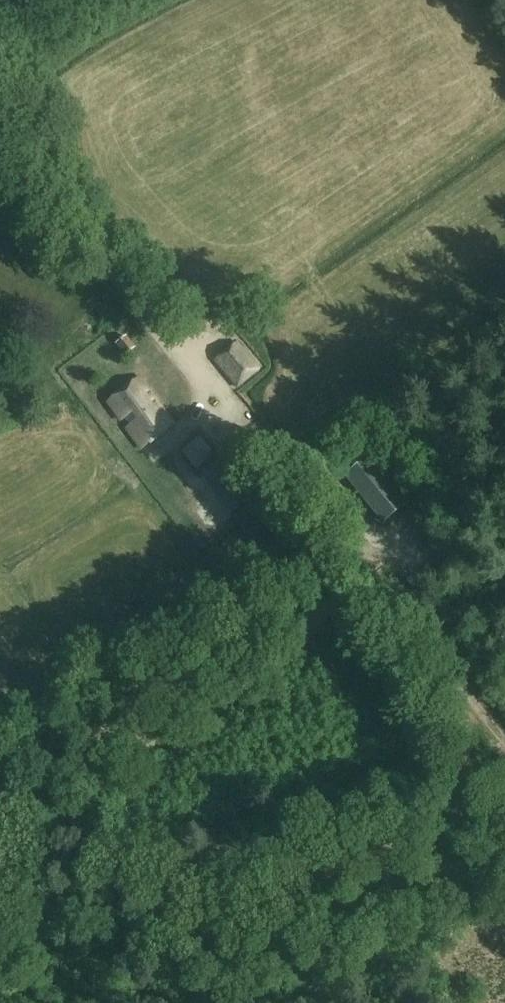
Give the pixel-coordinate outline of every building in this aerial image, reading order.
[(116,345),(124,356),(134,349),(125,338),(116,345)] [(236,386),(258,368),(236,341),(214,359),(236,386)] [(142,447),(172,424),(138,379),(108,402),(142,447)] [(345,475),(384,522),(412,498),(373,452),(345,475)] [(231,513),(253,497),(222,458),(200,475),(231,513)]
